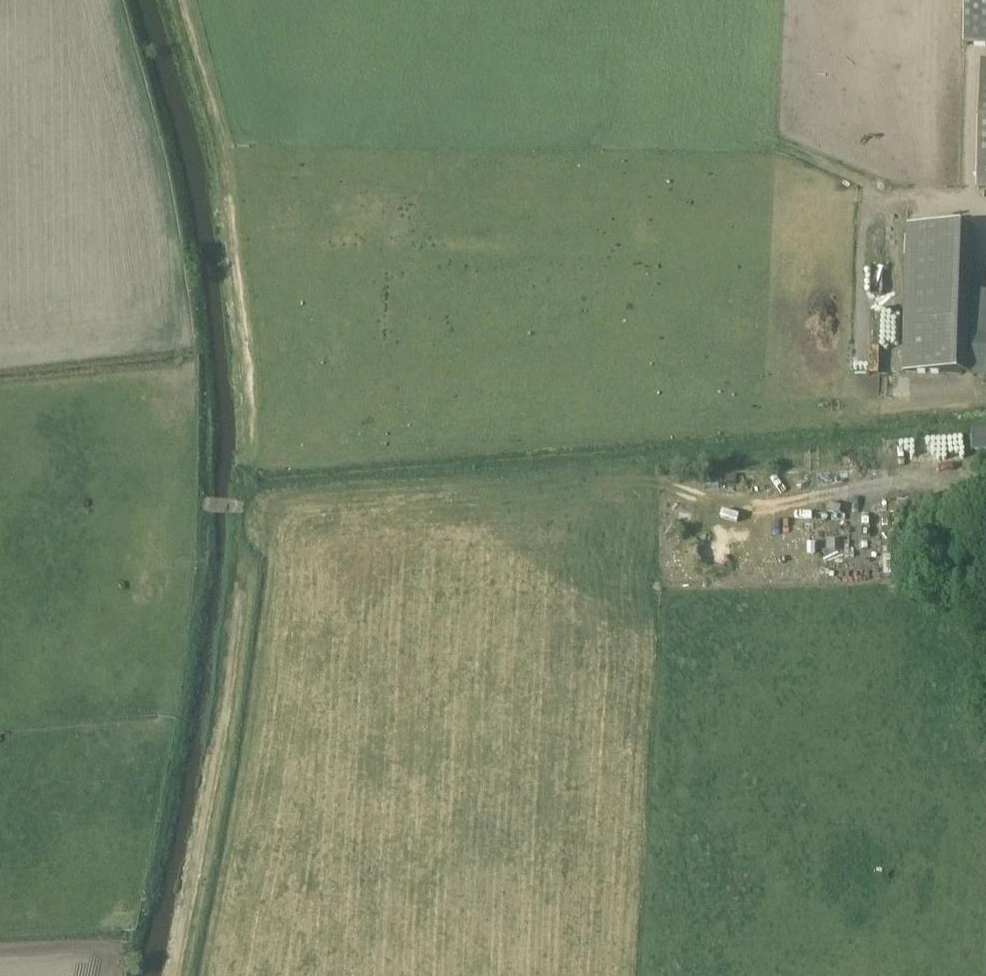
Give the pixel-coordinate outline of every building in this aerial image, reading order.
[(985,45),(985,0),(966,0),(965,44),(985,45)] [(977,188),(985,188),(985,60),(981,60),(977,188)] [(978,215),(977,239),(985,239),(985,215),(978,215)] [(902,372),(985,374),(985,292),(970,292),(972,224),(906,222),(902,372)] [(985,447),(985,425),(975,425),(974,446),(985,447)]
